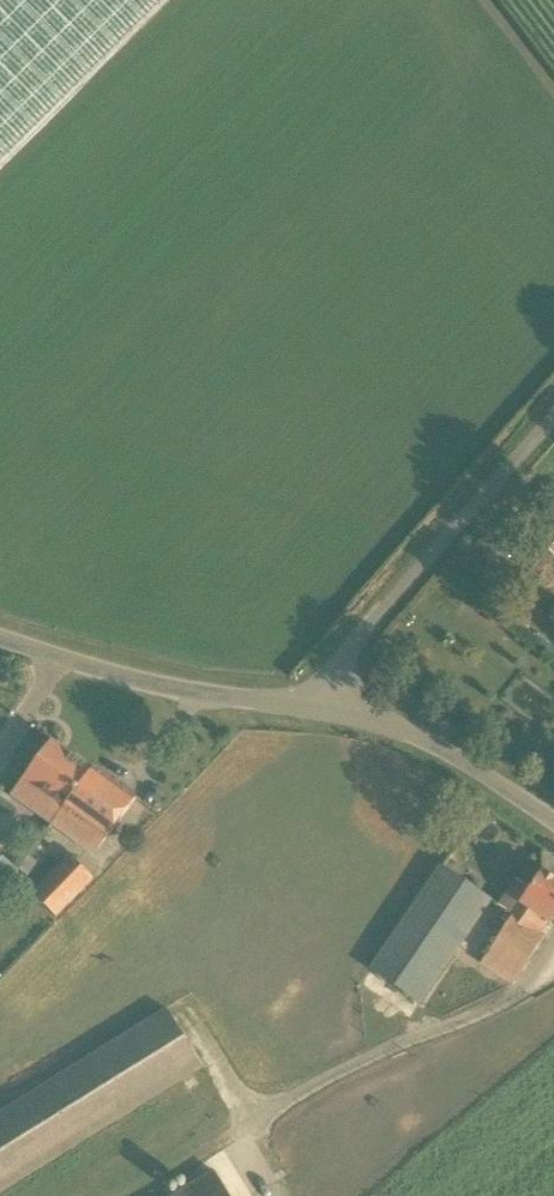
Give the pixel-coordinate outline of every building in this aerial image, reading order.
[(167,0),(0,0),(0,166),(167,0)] [(63,809),(91,770),(53,742),(24,781),(12,797),(51,825),(63,809)] [(136,799),(93,768),(92,770),(91,770),(63,809),(107,840),(136,799)] [(53,916),(89,877),(67,857),(32,896),(53,916)] [(18,872),(0,859),(0,896),(18,872)] [(410,1019),(490,900),(440,866),(360,985),(410,1019)] [(543,871),(531,889),(513,916),(506,911),(500,919),(507,924),(481,962),(515,984),(546,937),(538,931),(547,919),(550,921),(553,915),(553,879),(543,871)] [(183,1079),(203,1066),(167,1009),(147,1022),(0,1113),(0,1193),(183,1079)] [(214,1171),(173,1195),(229,1195),(214,1171)]
